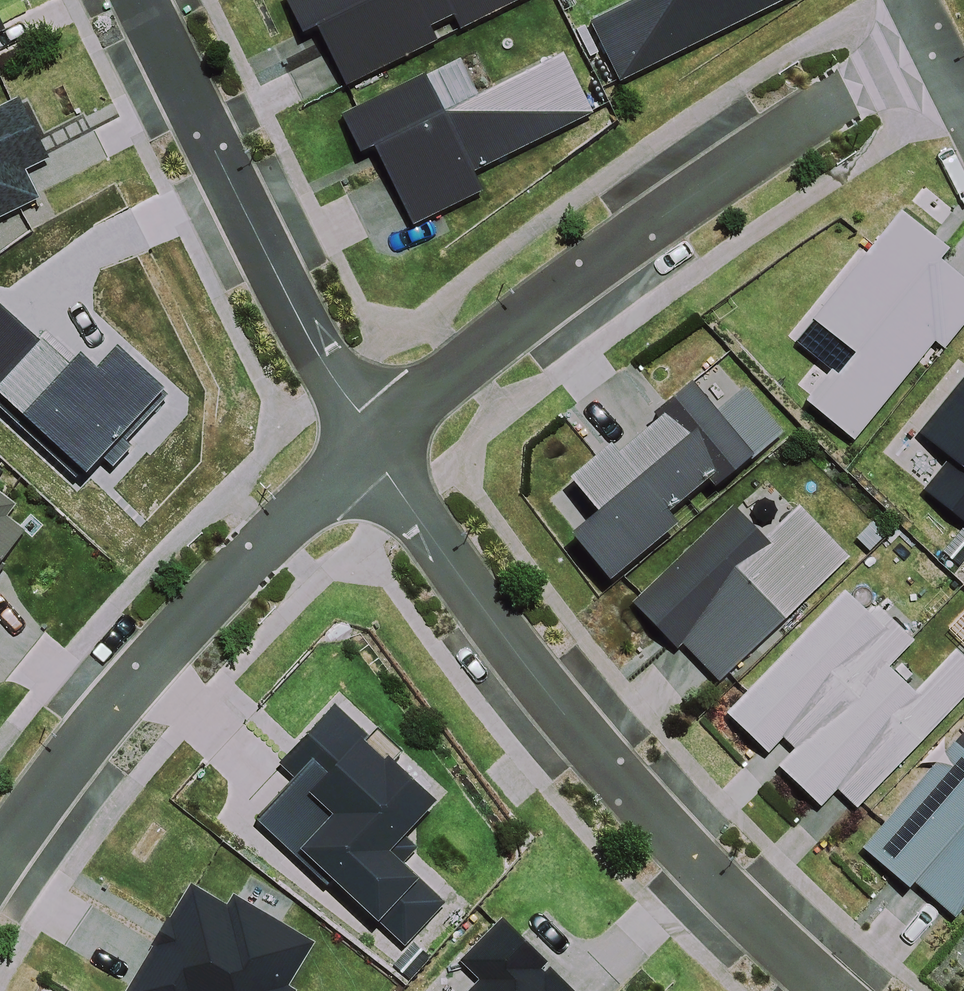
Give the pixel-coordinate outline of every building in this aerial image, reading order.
[(598,505),(572,527),(610,573),(677,517),(669,507),(707,475),(716,485),(758,451),(693,373),(654,406),(659,412),(619,445),(609,438),(569,471),(598,505)] [(29,528),(10,514),(20,501),(0,486),(0,567),(29,528)] [(732,500),(629,599),(676,649),(685,640),(719,676),(847,554),(799,504),(766,536),(732,500)] [(725,710),(768,751),(783,736),(791,744),(774,762),(822,807),(837,791),(858,810),(963,699),(963,651),(957,644),(915,688),(891,664),(917,637),(880,602),(872,610),(845,585),(725,710)] [(864,846),(909,885),(916,877),(956,912),(963,902),(963,747),(955,740),(864,846)]
